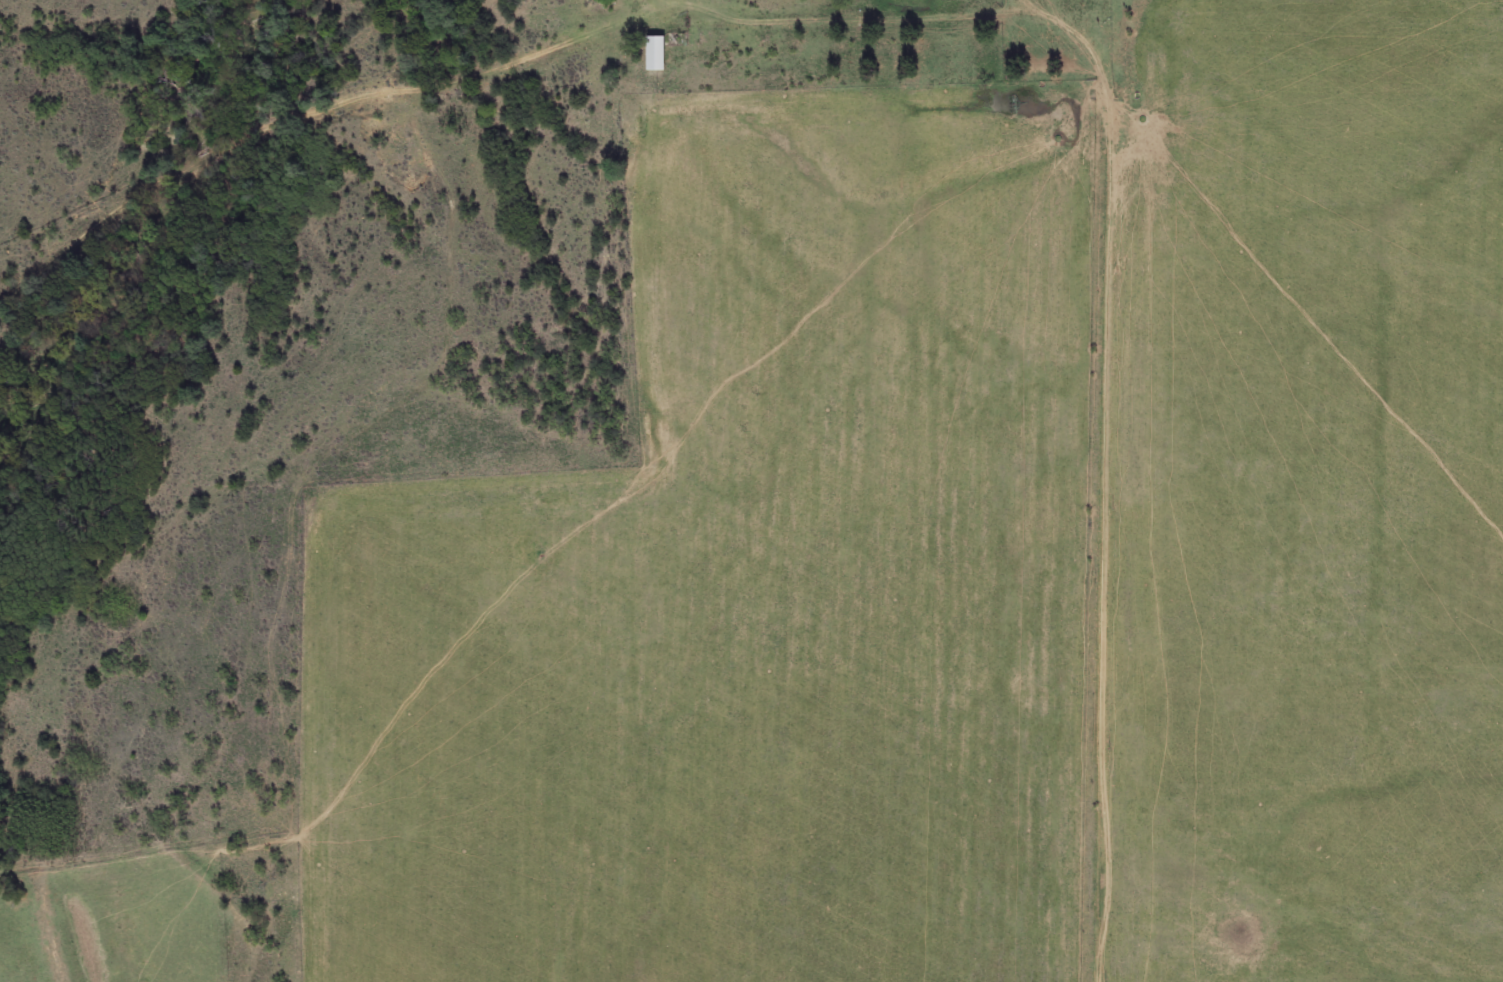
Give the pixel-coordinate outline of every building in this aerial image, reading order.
[(666,73),(666,38),(647,38),(648,73),(666,73)]
